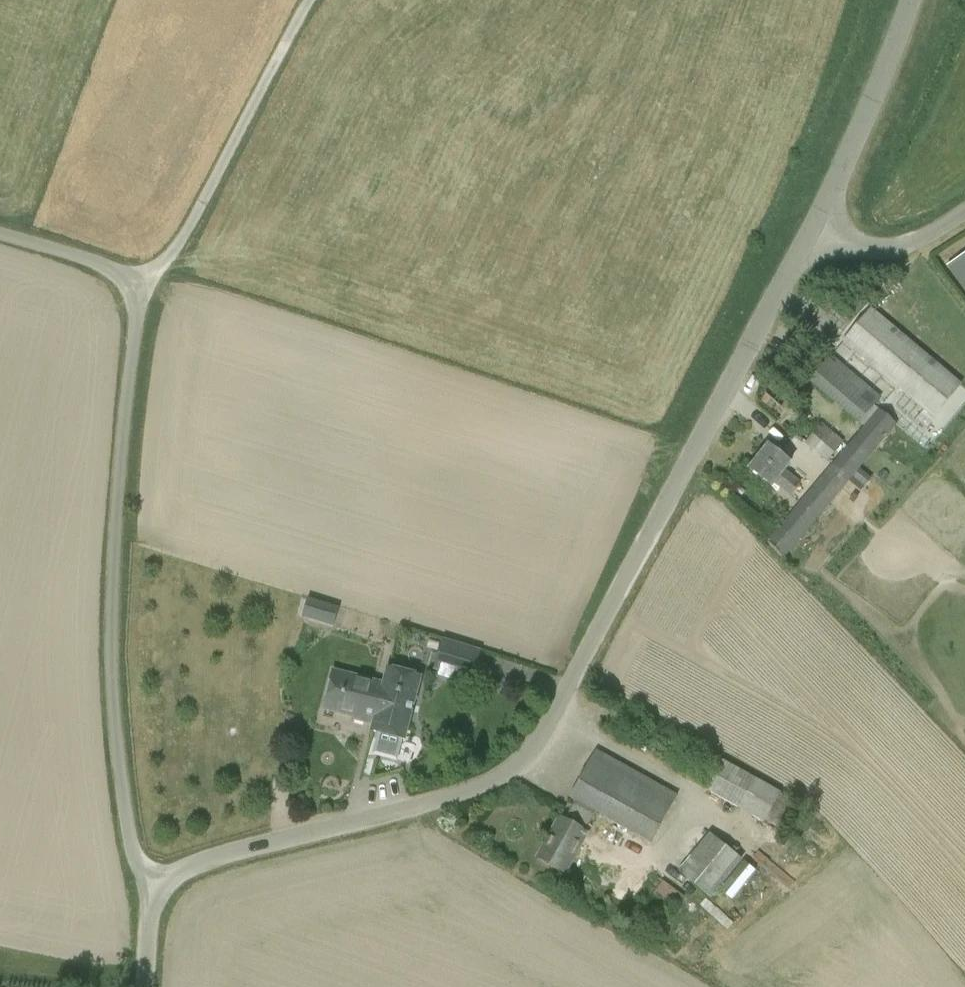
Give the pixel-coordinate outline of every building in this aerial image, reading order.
[(963,384),(871,307),(858,323),(842,343),(933,419),(961,385),(963,384)] [(903,429),(897,424),(875,405),(882,398),(832,355),(810,382),(822,392),(859,424),(860,423),(864,426),(799,504),(767,542),(784,559),(849,482),(860,469),(891,431),(897,436),(903,429)] [(805,443),(827,461),(847,437),(841,432),(844,429),(828,415),(805,443)] [(749,469),(772,487),(777,492),(780,488),(790,497),(802,483),(785,470),(791,463),(768,445),(749,469)] [(860,469),(849,482),(861,492),(871,479),(860,469)] [(340,608),(308,598),(302,617),(334,627),(340,608)] [(481,651),(443,639),(433,670),(438,672),(436,678),(452,683),(454,677),(472,682),(481,651)] [(375,727),(386,682),(331,668),(322,711),(352,718),(352,721),(375,727)] [(390,670),(386,682),(375,727),(373,731),(381,734),(403,739),(407,725),(420,678),(390,670)] [(569,811),(564,820),(559,817),(537,858),(566,874),(588,833),(585,832),(595,813),(607,819),(651,844),(678,794),(596,749),(569,798),(575,801),(569,811)] [(764,823),(765,821),(779,830),(795,803),(780,794),(781,792),(722,759),(705,790),(764,823)] [(702,891),(711,898),(742,861),(710,833),(678,870),(702,891)] [(743,862),(720,890),(732,900),(755,872),(743,862)]
